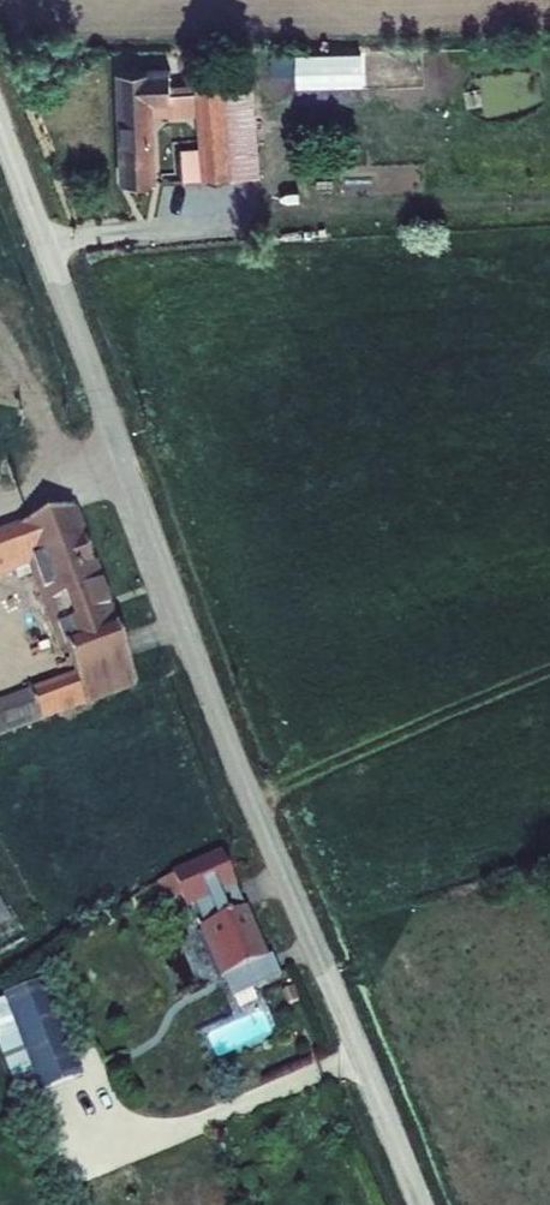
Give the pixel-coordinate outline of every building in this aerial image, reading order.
[(296,53),(272,53),(272,73),(295,72),(296,53)] [(149,67),(118,69),(121,182),(159,182),(156,113),(198,113),(200,144),(203,178),(233,178),(233,175),(226,78),(194,80),(195,87),(174,89),(172,62),(150,63),(149,67)] [(252,76),(226,78),(233,175),(261,173),(252,76)] [(203,178),(200,144),(181,146),(183,180),(203,178)] [(78,507),(21,526),(19,524),(0,531),(0,577),(29,567),(60,651),(68,649),(76,673),(30,689),(42,722),(137,688),(119,632),(123,630),(78,507)] [(30,689),(0,700),(0,737),(42,722),(30,689)] [(238,887),(223,852),(172,873),(174,876),(182,896),(188,909),(196,906),(204,927),(199,929),(221,979),(224,979),(233,999),(282,977),(274,956),(270,957),(248,908),(246,909),(237,888),(238,887)] [(182,896),(174,876),(158,883),(167,903),(182,896)] [(0,897),(0,954),(24,942),(0,897)] [(40,1087),(42,1093),(84,1075),(47,979),(4,996),(5,999),(40,1087)] [(300,1000),(294,987),(282,993),(288,1006),(292,1004),(299,1001),(300,1000)] [(5,999),(0,1001),(0,1047),(19,1096),(40,1087),(5,999)]
